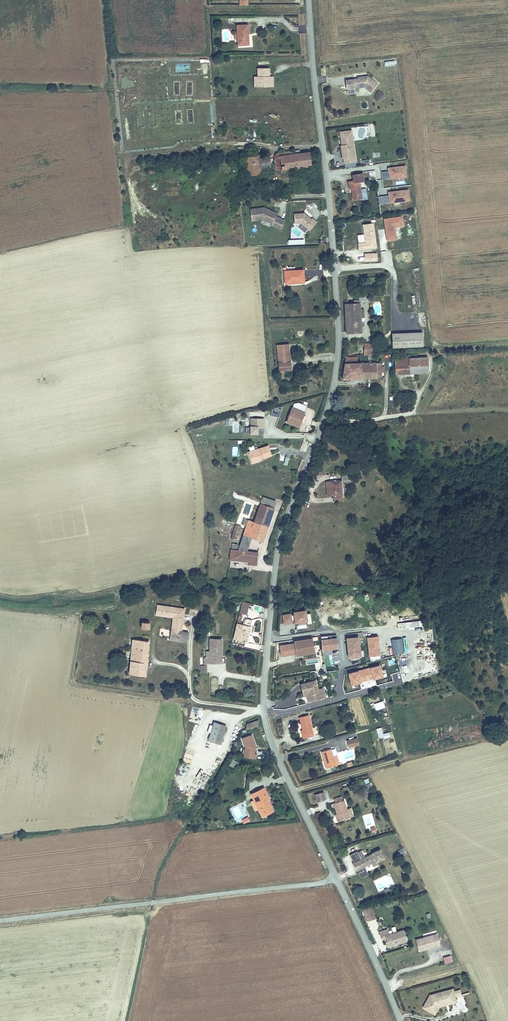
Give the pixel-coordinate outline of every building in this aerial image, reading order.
[(247,34),(249,34),(248,24),(237,25),(239,46),(247,45),(247,34)] [(270,66),(259,67),(259,75),(260,85),(271,85),(270,75),(270,66)] [(359,77),(348,78),(349,87),(357,86),(357,84),(361,83),(361,86),(367,85),(373,90),(380,82),(370,74),(364,75),(364,76),(359,77)] [(373,97),(379,101),(384,95),(378,90),(373,97)] [(354,156),(352,137),(349,138),(349,133),(340,134),(341,142),(342,142),(343,144),(341,144),(340,145),(342,158),(354,156)] [(277,169),(311,164),(309,151),(300,152),(299,149),(277,152),(275,155),(277,169)] [(263,168),(262,158),(261,154),(248,156),(250,175),(264,173),(263,168)] [(269,157),(262,158),(263,168),(271,167),(269,157)] [(389,171),(381,172),(382,180),(406,177),(405,166),(388,168),(389,171)] [(353,179),(347,180),(349,188),(351,188),(352,199),(361,197),(358,180),(362,179),(361,172),(352,174),(353,179)] [(389,196),(378,197),(379,205),(409,201),(408,190),(388,192),(389,196)] [(262,205),(247,207),(248,218),(259,216),(271,222),(271,224),(280,228),(285,219),(275,214),(276,211),(267,207),(266,209),(262,207),(262,205)] [(294,213),(295,222),(301,222),(310,229),(317,221),(312,217),(311,218),(304,212),(294,213)] [(405,227),(404,217),(386,220),(387,225),(388,225),(389,236),(388,236),(389,241),(399,240),(397,228),(405,227)] [(373,223),(363,225),(365,243),(358,244),(359,249),(376,247),(373,223)] [(298,227),(291,227),(291,239),(303,239),(303,231),(298,231),(298,227)] [(293,279),(294,282),(303,281),(302,269),(295,269),(285,270),(286,279),(293,279)] [(350,302),(346,302),(347,334),(360,334),(359,302),(354,302),(354,305),(350,305),(350,302)] [(393,335),(393,348),(423,346),(422,333),(393,335)] [(366,354),(374,353),(373,344),(366,344),(366,354)] [(292,369),(289,347),(277,349),(280,370),(292,369)] [(409,354),(395,355),(395,372),(428,371),(428,356),(409,357),(409,354)] [(350,355),(344,378),(383,378),(382,362),(359,362),(359,356),(350,355)] [(293,402),(287,420),(300,425),(307,403),(298,400),(293,402)] [(279,416),(281,406),(273,405),(271,415),(279,416)] [(264,433),(264,427),(263,427),(263,423),(264,423),(264,417),(251,417),(251,427),(246,427),(246,432),(264,433)] [(269,445),(249,451),(253,462),(261,459),(260,458),(272,454),(269,445)] [(340,480),(328,481),(328,495),(331,495),(332,499),(341,499),(341,483),(349,483),(348,474),(340,474),(340,480)] [(229,545),(227,556),(254,560),(256,550),(244,548),(249,534),(262,538),(270,512),(255,507),(251,518),(246,517),(234,546),(229,545)] [(239,612),(246,614),(250,602),(242,600),(239,612)] [(174,616),(173,624),(176,624),(178,613),(160,610),(161,604),(156,604),(155,614),(174,616)] [(178,613),(176,624),(182,625),(185,608),(161,604),(160,610),(178,613)] [(253,604),(253,612),(264,613),(265,606),(253,604)] [(305,612),(305,608),(293,610),(293,612),(289,613),(289,612),(282,613),(283,622),(290,621),(290,618),(294,618),(294,620),(300,619),(300,617),(306,616),(306,619),(307,622),(312,622),(310,611),(305,612)] [(233,638),(245,641),(249,623),(251,618),(246,617),(244,622),(241,621),(242,617),(238,616),(233,638)] [(170,629),(169,639),(187,642),(188,631),(181,631),(182,625),(176,624),(175,630),(171,630),(170,629)] [(336,633),(320,636),(322,650),(338,647),(336,633)] [(360,654),(358,634),(347,635),(349,654),(354,654),(354,655),(360,654)] [(378,636),(368,637),(370,656),(380,655),(378,636)] [(202,666),(207,667),(207,663),(223,662),(222,637),(209,637),(208,651),(205,651),(205,661),(202,661),(202,666)] [(295,640),(297,654),(314,651),(312,638),(295,640)] [(134,640),(129,674),(144,676),(148,641),(134,640)] [(380,665),(349,673),(352,684),(383,676),(380,665)] [(207,674),(207,667),(202,666),(199,666),(199,672),(207,674)] [(299,683),(301,692),(309,690),(311,699),(321,697),(318,687),(315,678),(299,683)] [(309,690),(301,692),(302,695),(306,694),(307,700),(311,699),(309,690)] [(373,703),(376,710),(385,706),(383,700),(373,703)] [(299,716),(303,728),(305,736),(314,733),(308,713),(299,716)] [(262,724),(261,719),(248,721),(247,727),(262,724)] [(213,721),(208,739),(221,742),(226,724),(213,721)] [(252,735),(242,738),(245,747),(244,756),(256,759),(257,754),(254,754),(256,745),(252,735)] [(356,738),(346,740),(348,748),(358,745),(356,738)] [(332,746),(322,749),(327,765),(337,762),(332,746)] [(346,762),(347,766),(352,765),(351,759),(355,758),(354,750),(340,752),(342,763),(346,762)] [(253,793),(255,798),(260,807),(263,815),(274,810),(269,799),(270,798),(265,787),(253,793)] [(323,790),(315,793),(318,802),(326,799),(323,790)] [(336,805),(338,813),(340,819),(349,817),(347,808),(344,799),(333,803),(334,806),(336,805)] [(362,815),(366,829),(371,828),(372,832),(377,831),(371,813),(362,815)] [(349,852),(353,860),(356,859),(360,866),(357,867),(361,876),(368,872),(365,864),(371,861),(370,859),(375,856),(377,860),(384,856),(379,847),(360,856),(356,848),(349,852)] [(356,859),(353,860),(352,861),(355,868),(357,867),(360,866),(356,859)] [(385,927),(376,930),(378,937),(382,936),(385,944),(403,939),(400,927),(387,931),(385,927)] [(425,948),(424,946),(431,945),(431,946),(435,945),(432,934),(414,939),(417,950),(425,948)] [(450,954),(443,957),(445,963),(452,961),(450,954)] [(439,1002),(451,999),(452,1001),(457,999),(455,994),(461,992),(460,987),(454,989),(453,986),(430,993),(423,1005),(432,1010),(434,1006),(436,1007),(439,1002)] [(435,1012),(440,1005),(452,1001),(451,999),(439,1002),(436,1007),(434,1006),(432,1010),(435,1012)]
